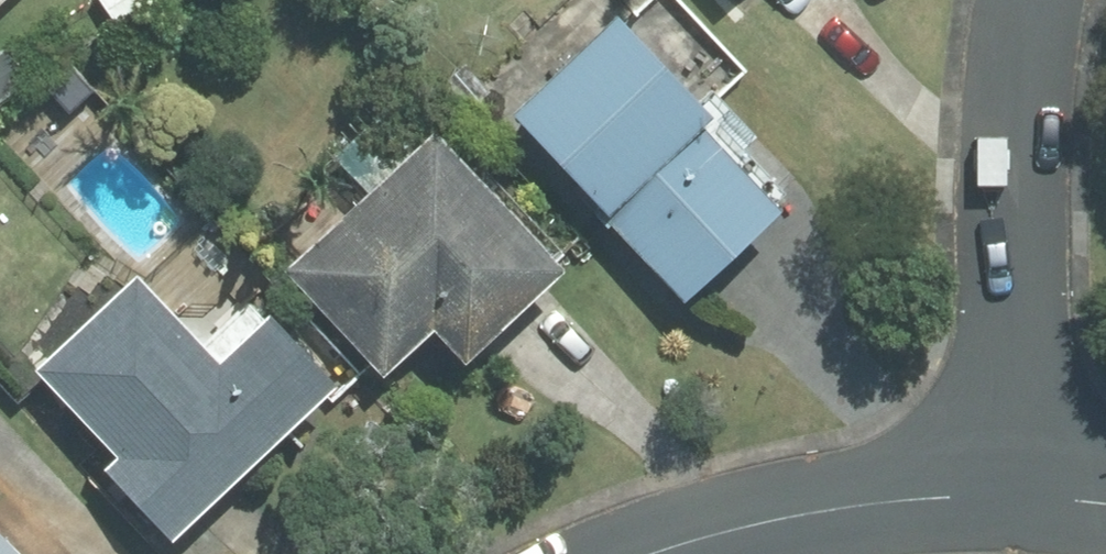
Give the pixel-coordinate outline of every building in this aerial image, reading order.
[(678,0),(653,0),(624,26),(618,20),(515,116),(686,299),(780,211),(732,159),(758,135),(720,94),(745,71),(678,0)] [(434,328),(467,363),(565,271),(436,133),(288,271),(384,374),(434,328)] [(137,280),(39,372),(120,458),(107,470),(173,539),(336,387),(271,319),(219,367),(137,280)] [(0,534),(0,553),(19,553),(0,534)]
